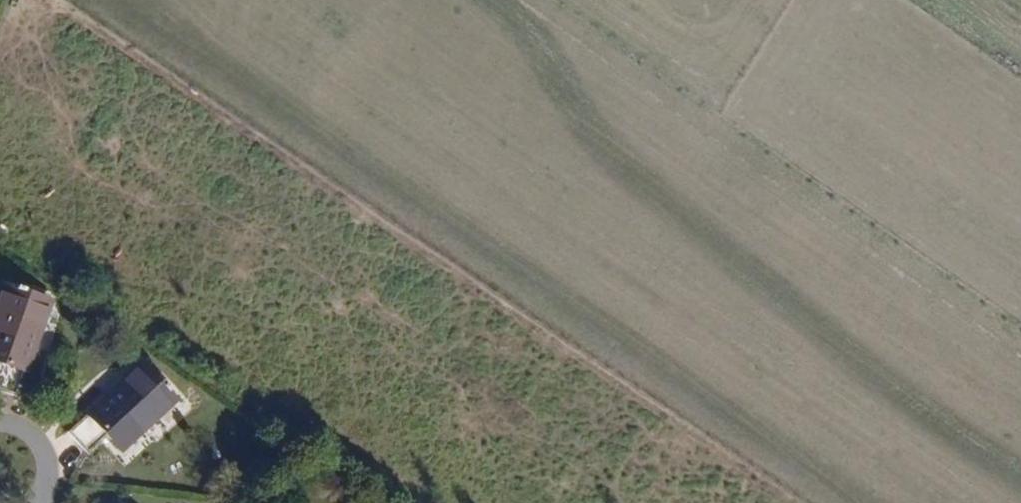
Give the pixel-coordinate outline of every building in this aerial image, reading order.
[(10,283),(0,307),(0,387),(14,393),(24,370),(27,370),(54,302),(10,283)] [(139,428),(170,398),(137,365),(63,437),(84,459),(104,439),(119,454),(141,431),(139,428)]
